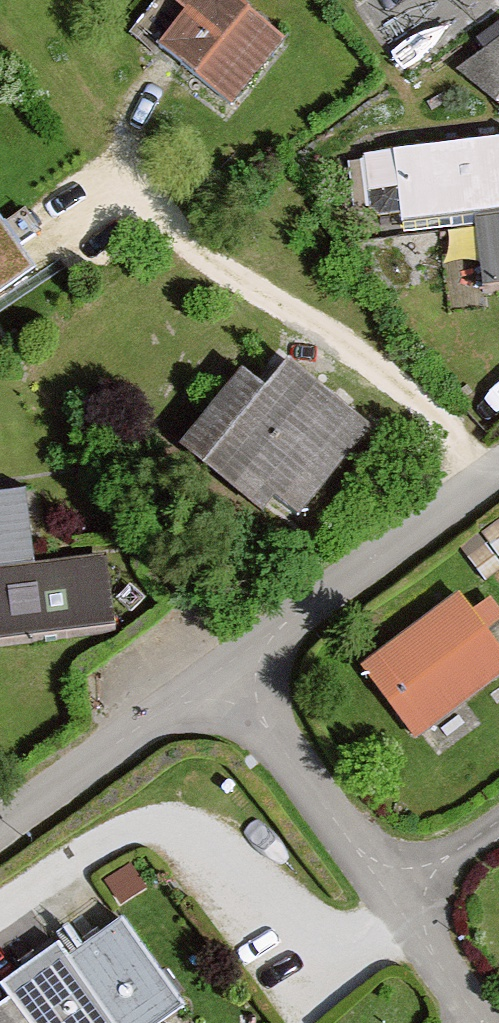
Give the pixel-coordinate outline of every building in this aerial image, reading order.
[(229,0),(166,0),(139,36),(238,110),(288,45),(229,0)] [(459,68),(498,99),(498,38),(459,68)] [(392,155),(401,233),(476,224),(484,291),(498,289),(498,142),(392,155)] [(0,223),(0,288),(31,265),(0,223)] [(373,431),(289,364),(265,394),(241,375),(179,453),(262,518),(275,502),(300,522),(373,431)] [(0,484),(0,634),(111,622),(103,549),(28,557),(20,482),(0,484)] [(457,596),(360,672),(420,747),(498,685),(498,650),(457,596)] [(68,957),(115,1022),(156,1022),(183,1004),(123,919),(68,957)] [(1,981),(10,993),(31,1022),(115,1022),(68,957),(57,941),(1,981)] [(0,1000),(0,1022),(31,1022),(10,993),(0,1000)]
